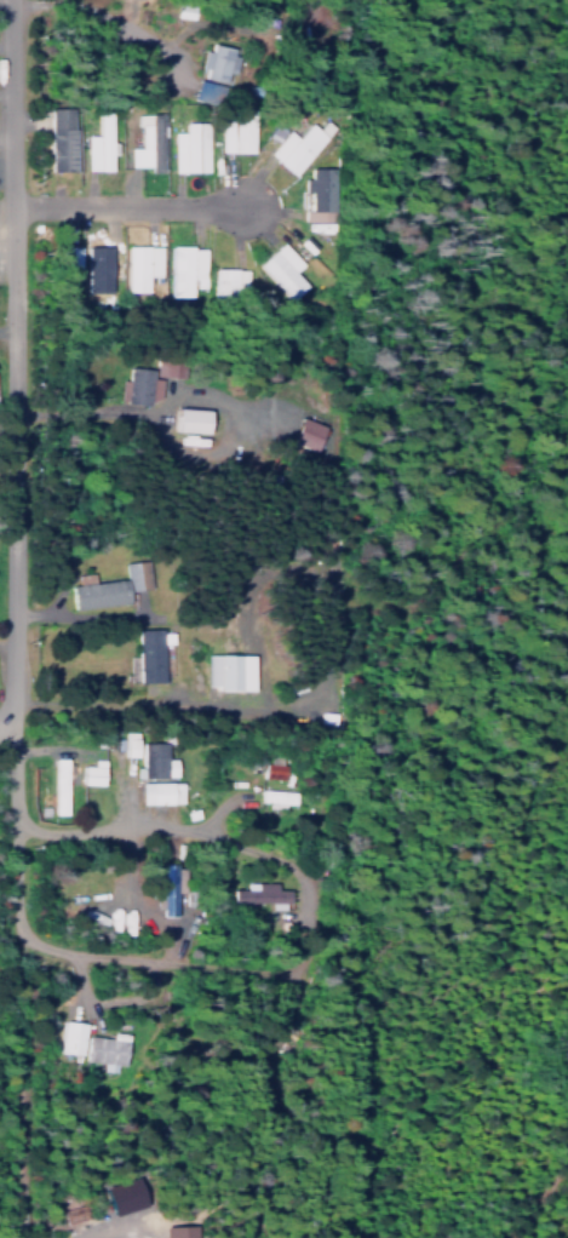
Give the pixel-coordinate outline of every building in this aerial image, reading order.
[(206,50),(200,49),(196,77),(226,81),(231,46),(207,43),(206,50)] [(72,108),(49,108),(48,170),(70,170),(72,108)] [(249,152),(250,110),(228,109),(228,120),(217,120),(216,151),(249,152)] [(82,134),(83,170),(106,169),(106,153),(113,153),(113,142),(107,142),(107,110),(92,111),(93,134),(82,134)] [(125,167),(161,167),(161,113),(136,113),(135,146),(125,146),(125,167)] [(305,123),(294,137),(273,120),(262,134),(272,142),(263,153),(291,176),(322,136),(305,123)] [(168,171),(204,171),(205,121),(180,121),(180,131),(169,131),(168,171)] [(298,220),(327,221),(329,173),(300,172),(299,191),(305,191),(304,208),(299,208),(298,220)] [(299,263),(278,241),(254,263),(289,300),(305,285),(291,271),(299,263)] [(81,287),(104,287),(103,274),(116,274),(116,244),(81,244),(81,287)] [(123,292),(145,291),(144,276),(158,275),(157,244),(122,245),(123,292)] [(191,296),(191,287),(202,286),(202,246),(167,246),(167,296),(191,296)] [(244,269),(210,268),(210,294),(244,295),(244,269)] [(147,377),(148,368),(123,366),(122,379),(115,378),(113,402),(143,404),(144,399),(154,399),(156,378),(147,377)] [(206,432),(206,408),(168,407),(167,431),(206,432)] [(314,448),(321,424),(295,416),(288,440),(314,448)] [(122,603),(121,590),(146,588),(144,559),(119,561),(121,578),(89,580),(88,572),(71,573),(72,584),(64,584),(66,608),(122,603)] [(158,628),(132,628),(131,684),(157,684),(158,628)] [(247,689),(247,654),(202,653),(201,688),(247,689)] [(120,756),(137,756),(137,767),(129,767),(129,776),(172,776),(172,758),(161,758),(161,740),(120,740),(120,756)] [(46,814),(62,814),(63,757),(47,757),(46,814)] [(74,784),(98,784),(99,759),(87,758),(87,765),(75,765),(74,784)] [(281,765),(262,763),(260,789),(256,789),(255,805),(292,808),(293,791),(274,790),(275,779),(280,779),(281,765)] [(133,803),(178,802),(177,781),(133,782),(133,803)] [(158,916),(180,915),(179,863),(156,863),(158,916)] [(226,889),(225,902),(285,902),(285,889),(272,889),(272,882),(239,882),(239,889),(226,889)] [(80,1054),(81,1022),(55,1021),(54,1053),(80,1054)] [(107,1039),(82,1035),(79,1060),(99,1063),(98,1070),(118,1073),(123,1034),(108,1032),(107,1039)] [(102,1214),(136,1207),(130,1178),(97,1185),(102,1214)]
